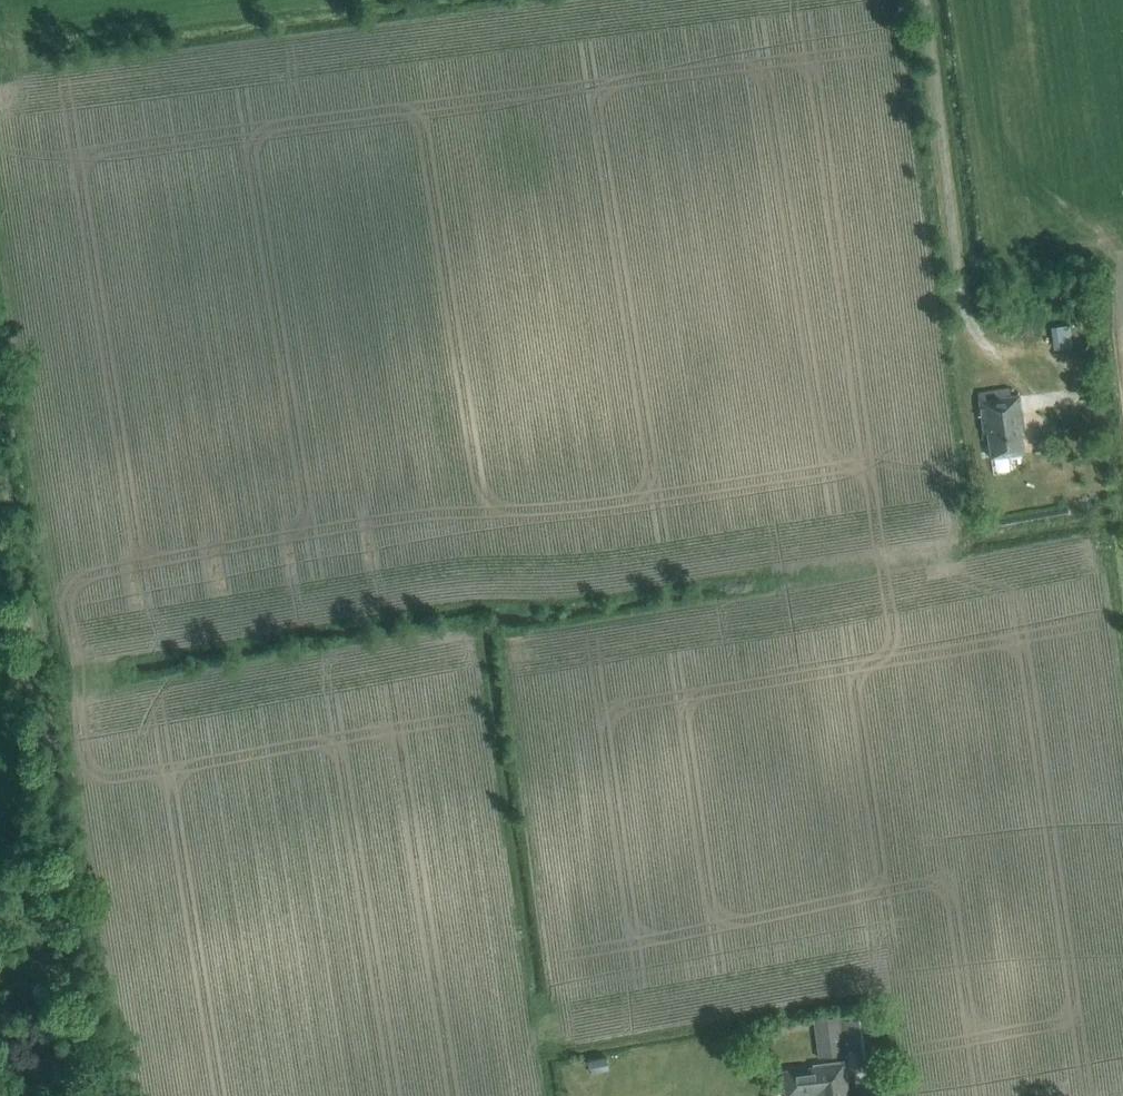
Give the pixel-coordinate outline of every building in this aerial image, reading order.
[(1054,327),(1057,349),(1073,348),(1071,326),(1054,327)] [(991,458),(1023,454),(1019,428),(1023,428),(1018,395),(978,401),(983,435),(987,434),(991,458)] [(1032,445),(1051,442),(1050,431),(1030,434),(1032,445)] [(883,1064),(875,1015),(843,1020),(842,1017),(812,1022),(818,1059),(846,1054),(848,1070),(883,1064)] [(589,1060),(593,1076),(608,1072),(604,1057),(589,1060)] [(841,1061),(810,1066),(811,1069),(780,1073),(783,1095),(810,1095),(814,1095),(815,1095),(846,1095),(841,1061)]
